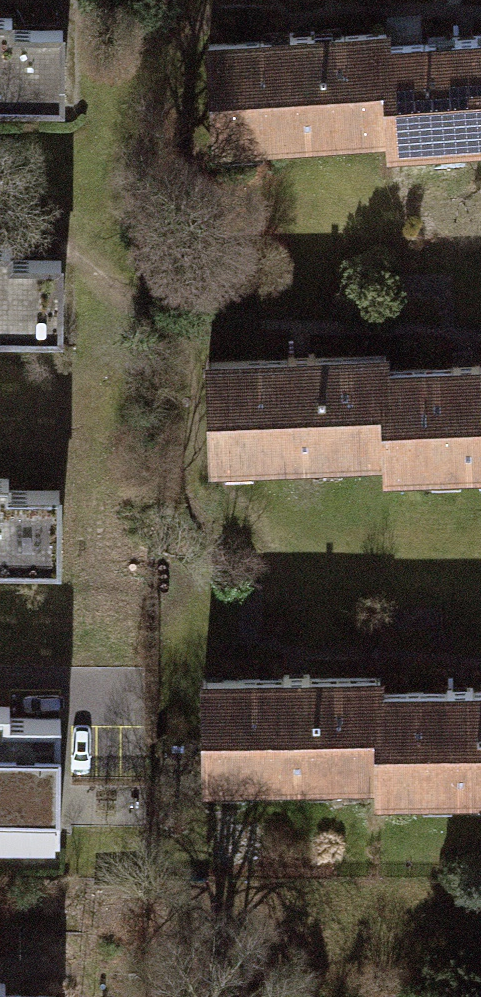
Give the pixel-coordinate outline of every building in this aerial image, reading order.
[(61,97),(60,29),(7,30),(7,18),(0,18),(0,99),(61,97)] [(381,132),(375,47),(375,36),(198,47),(204,143),(381,132)] [(375,47),(381,132),(381,144),(480,137),(480,40),(375,47)] [(59,329),(60,259),(9,259),(9,247),(0,247),(0,328),(59,329)] [(377,453),(375,367),(375,355),(200,359),(202,457),(377,453)] [(375,367),(377,453),(378,465),(480,463),(480,364),(375,367)] [(58,561),(59,490),(7,490),(7,478),(0,478),(0,561),(58,561)] [(372,771),(372,692),(372,675),(296,675),(191,677),(192,773),(372,771)] [(460,691),(372,692),(372,771),(372,789),(480,787),(480,691),(460,691)] [(58,833),(58,719),(9,719),(9,706),(0,706),(0,833),(58,833)] [(54,996),(5,996),(6,986),(0,986),(0,996),(54,996)]
